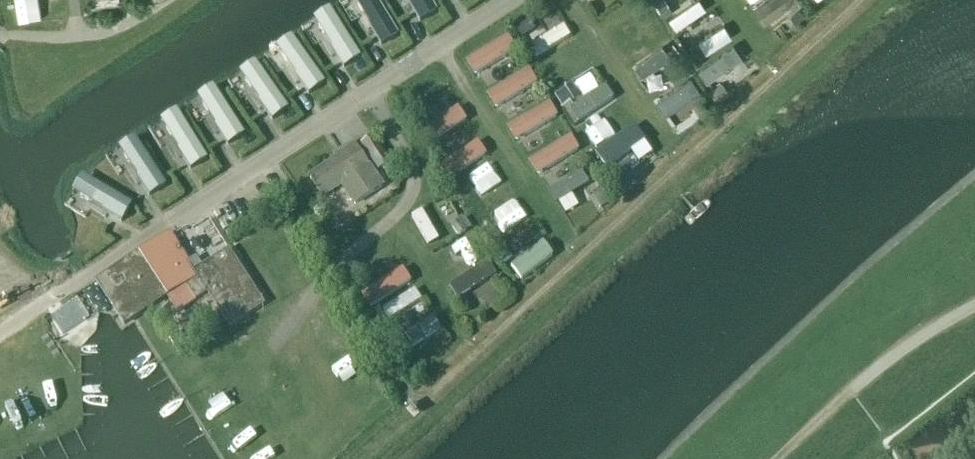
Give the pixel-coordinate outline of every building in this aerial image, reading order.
[(357,3),(356,4),(360,11),(362,11),(364,10),(369,20),(369,24),(368,25),(381,45),(397,35),(376,0),(355,0),(357,3)] [(408,1),(407,2),(420,22),(436,11),(428,0),(408,0),(408,1)] [(676,31),(707,10),(701,0),(698,0),(669,19),(676,31)] [(796,0),(762,0),(755,4),(764,19),(796,1),(796,0)] [(331,10),(316,20),(319,24),(318,26),(323,33),(324,33),(326,32),(331,41),(332,45),(331,46),(343,66),(360,56),(331,10)] [(697,41),(704,54),(734,39),(726,25),(697,41)] [(544,58),(571,38),(562,26),(535,46),(544,58)] [(293,31),(278,42),(309,92),(325,80),(293,31)] [(506,37),(468,60),(476,74),(515,50),(506,37)] [(644,78),(673,57),(664,44),(635,66),(644,78)] [(709,56),(715,73),(743,63),(738,46),(709,56)] [(256,64),(241,75),(244,79),(244,81),(249,87),(250,87),(252,86),(258,95),(258,99),(258,100),(271,119),(287,108),(256,64)] [(527,71),(488,94),(496,108),(535,84),(527,71)] [(692,76),(656,98),(666,116),(702,94),(692,76)] [(607,87),(572,103),(581,123),(616,106),(607,87)] [(214,89),(199,99),(202,103),(202,105),(206,111),(208,112),(209,110),(215,120),(216,124),(215,124),(228,144),(244,134),(214,89)] [(548,103),(509,126),(517,140),(556,117),(548,103)] [(455,108),(418,132),(426,146),(464,121),(455,108)] [(177,113),(162,123),(165,128),(165,129),(169,136),(170,136),(172,135),(178,144),(178,148),(178,149),(191,169),(207,158),(177,113)] [(589,132),(599,150),(620,139),(610,121),(589,132)] [(609,149),(617,160),(645,141),(637,130),(609,149)] [(378,170),(382,168),(388,177),(396,172),(372,136),(360,144),(378,170)] [(568,137),(529,160),(537,174),(576,150),(568,137)] [(135,140),(120,150),(123,155),(123,156),(127,163),(129,163),(130,162),(136,171),(137,175),(136,176),(149,196),(165,185),(135,140)] [(475,142),(438,167),(447,180),(484,155),(475,142)] [(381,186),(374,175),(353,144),(342,151),(345,154),(309,177),(322,196),(341,184),(355,204),(381,186)] [(475,216),(512,187),(496,166),(458,195),(475,216)] [(552,193),(568,216),(581,207),(575,198),(592,186),(582,172),(552,193)] [(84,178),(75,193),(80,196),(80,197),(87,201),(89,201),(90,199),(99,205),(101,208),(101,209),(121,221),(131,205),(84,178)] [(428,248),(441,241),(423,210),(410,218),(428,248)] [(504,243),(534,227),(525,210),(495,225),(504,243)] [(95,282),(123,325),(168,295),(178,311),(207,293),(228,327),(263,305),(228,249),(203,265),(196,255),(187,261),(169,234),(95,282)] [(456,241),(428,258),(436,270),(463,254),(456,241)] [(509,264),(520,281),(556,258),(545,241),(509,264)] [(465,304),(500,284),(487,262),(452,283),(465,304)] [(400,268),(362,293),(371,306),(409,282),(400,268)] [(395,300),(402,315),(424,303),(417,289),(395,300)] [(413,348),(444,331),(435,315),(405,332),(413,348)]
